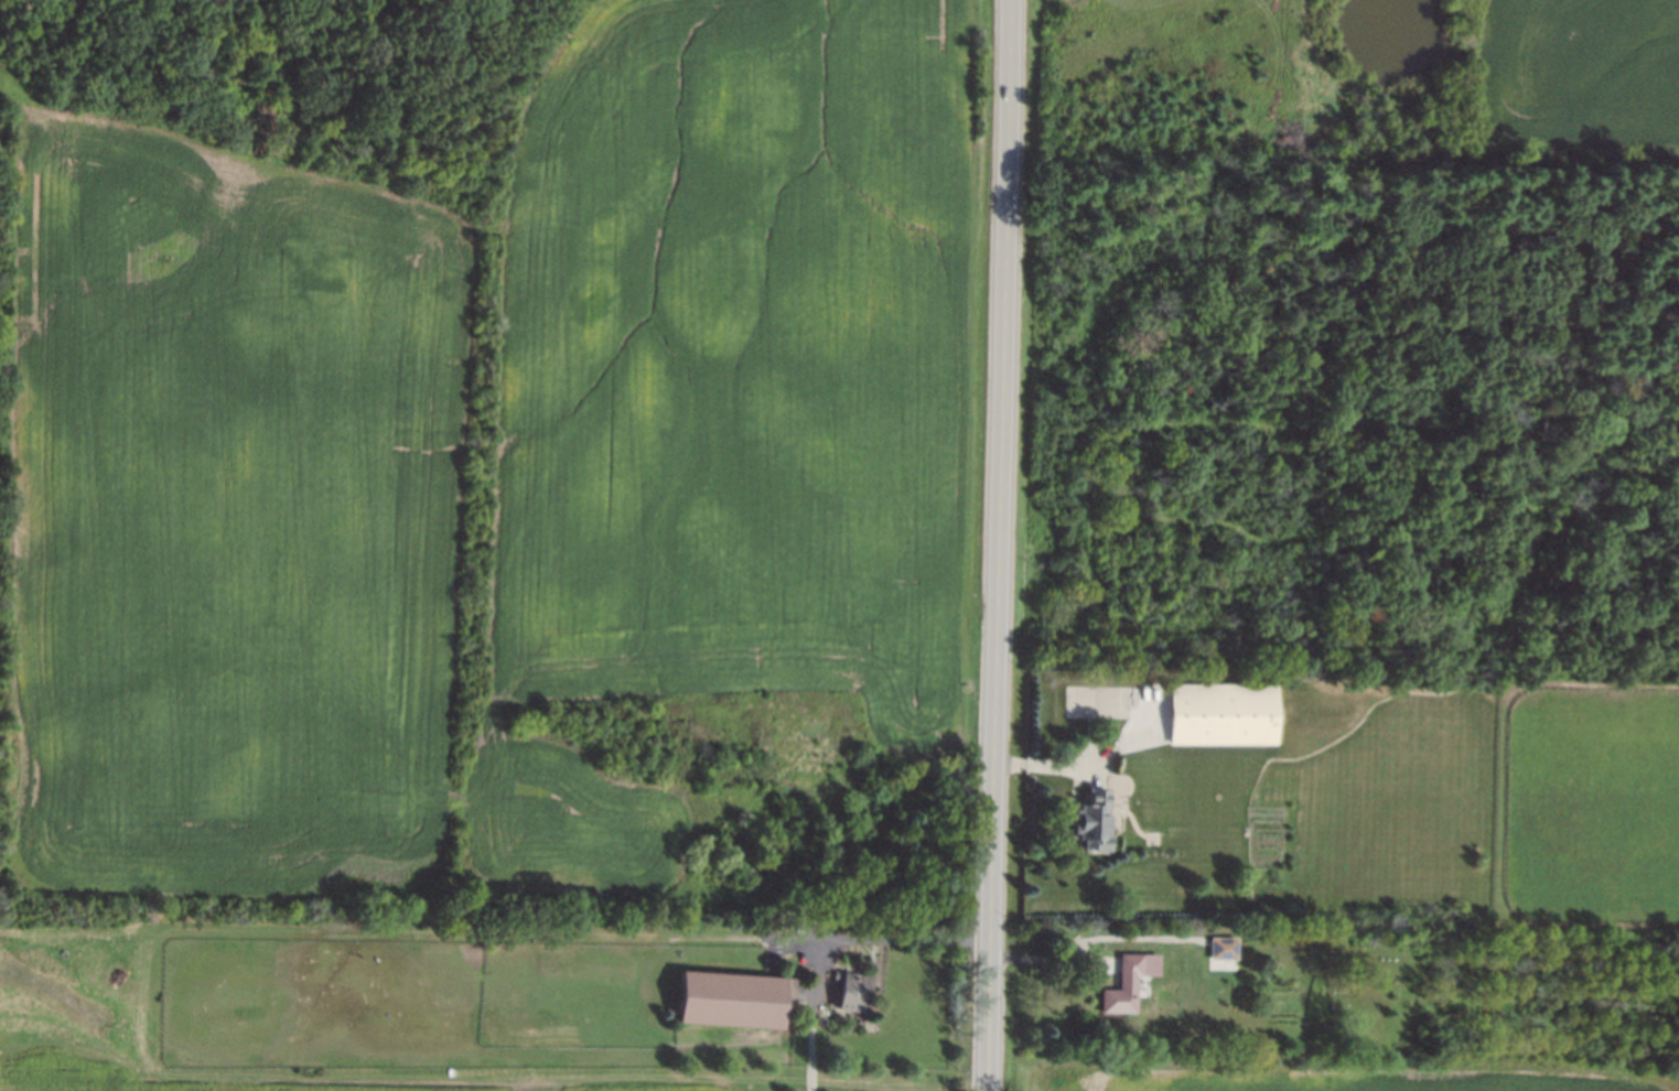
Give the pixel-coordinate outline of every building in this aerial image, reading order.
[(1194,700),(1194,732),(1272,733),(1272,700),(1194,700)] [(1109,790),(1107,836),(1113,836),(1112,852),(1085,852),(1086,841),(1078,841),(1079,806),(1089,806),(1089,790),(1109,790)] [(1102,990),(1101,1013),(1136,1014),(1137,975),(1158,975),(1159,955),(1120,954),(1119,990),(1102,990)] [(843,983),(839,1009),(867,1014),(875,976),(837,969),(834,982),(843,983)] [(681,971),(677,1023),(784,1031),(784,1015),(794,1015),(798,981),(681,971)]
